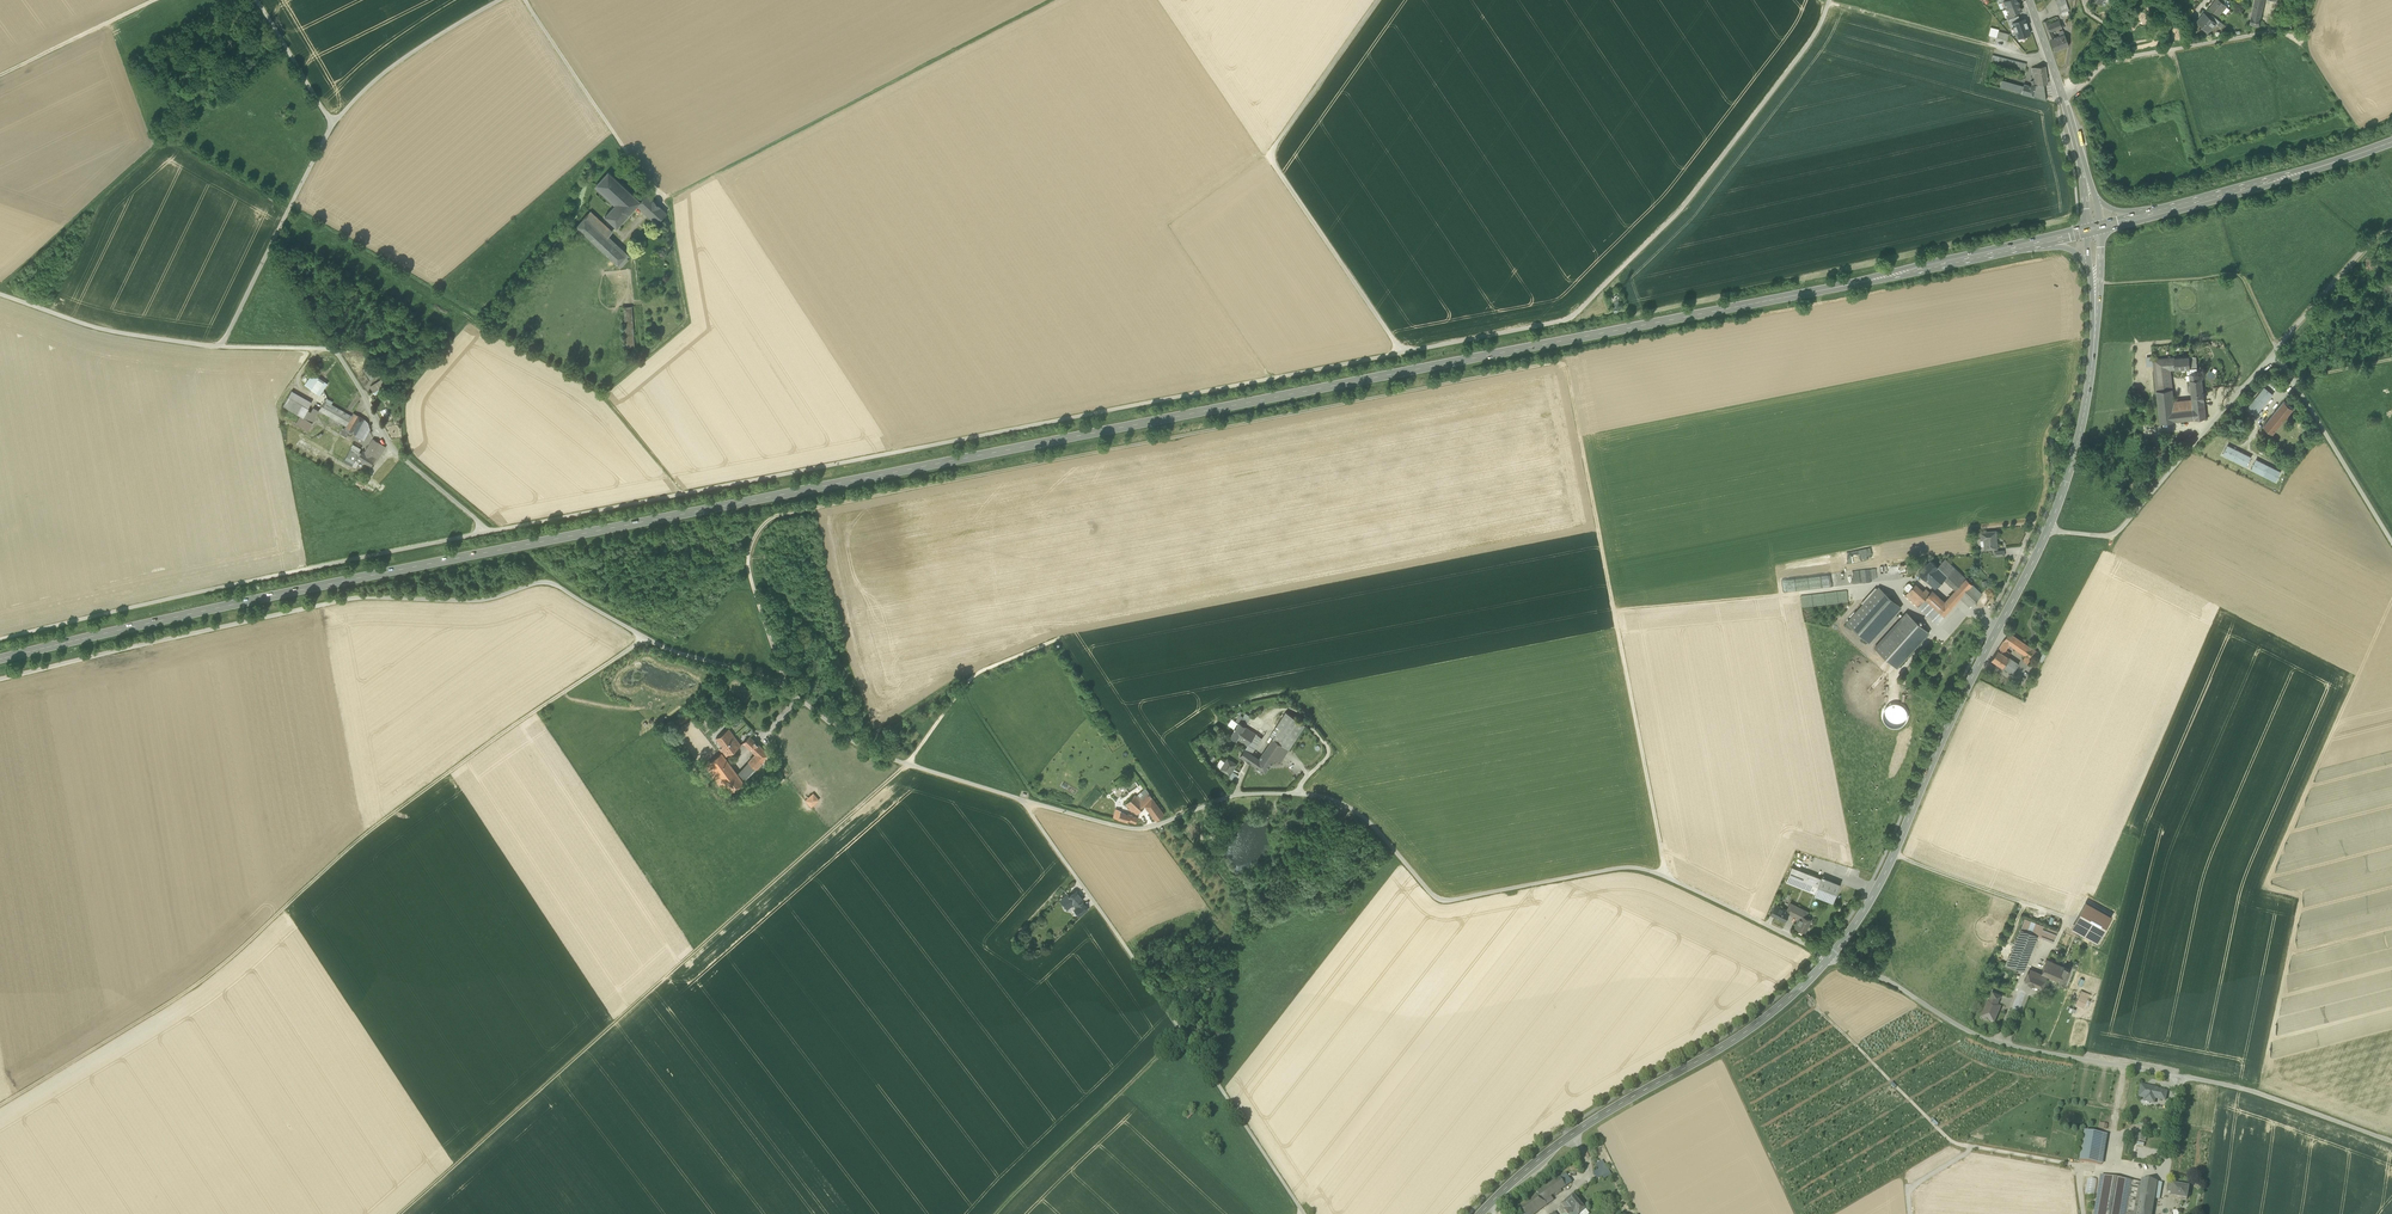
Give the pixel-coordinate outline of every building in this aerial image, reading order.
[(2006,8),(2019,3),(2018,0),(2007,0),(2004,1),(2006,8)] [(2062,17),(2069,15),(2068,11),(2069,11),(2065,0),(2056,0),(2062,17)] [(2222,11),(2227,5),(2224,3),(2220,0),(2216,0),(2209,8),(2219,15),(2222,11)] [(2252,15),(2261,18),(2265,0),(2255,0),(2252,15)] [(2022,10),(2019,3),(2006,8),(2009,15),(2013,13),(2022,10)] [(2203,26),(2208,30),(2211,26),(2212,27),(2216,23),(2216,22),(2209,17),(2205,13),(2198,22),(2203,26)] [(2216,23),(2217,24),(2220,21),(2212,14),(2209,17),(2216,22),(2216,23)] [(2259,26),(2261,18),(2252,15),(2250,24),(2259,26)] [(2020,19),(2010,23),(2011,27),(2013,27),(2015,32),(2018,38),(2030,34),(2028,27),(2029,27),(2026,21),(2024,18),(2020,19)] [(2054,37),(2052,31),(2049,25),(2047,20),(2043,22),(2050,40),(2054,38),(2054,37)] [(2059,20),(2049,25),(2052,31),(2062,27),(2059,20)] [(1989,35),(1997,37),(1998,31),(1999,29),(1991,27),(1989,35)] [(2009,34),(1998,31),(1997,37),(2007,40),(2009,34)] [(2069,46),(2065,34),(2061,36),(2055,38),(2055,37),(2054,37),(2054,38),(2050,40),(2055,52),(2069,46)] [(2008,66),(2018,68),(2020,62),(1993,55),(1991,62),(2008,66)] [(2027,63),(2020,62),(2018,68),(2025,70),(2027,63)] [(2031,81),(2032,86),(2030,86),(2024,84),(2023,86),(2021,93),(2034,97),(2046,100),(2044,84),(2048,84),(2046,66),(2032,68),(2032,73),(2033,72),(2036,72),(2037,80),(2034,80),(2031,81)] [(2000,87),(2021,93),(2023,86),(2002,80),(2000,87)] [(608,172),(597,185),(617,203),(629,191),(608,172)] [(605,216),(617,227),(638,205),(641,202),(640,201),(629,191),(617,203),(605,216)] [(638,205),(646,211),(654,202),(654,201),(647,194),(646,195),(640,201),(641,202),(638,205)] [(658,205),(654,202),(646,211),(649,215),(658,205)] [(658,206),(658,205),(649,215),(657,222),(666,212),(659,205),(658,206)] [(590,212),(585,217),(606,237),(611,232),(590,212)] [(626,256),(606,237),(585,217),(576,226),(618,265),(621,268),(629,260),(625,256),(626,256)] [(624,307),(626,347),(627,347),(634,346),(632,306),(624,307)] [(2169,358),(2170,370),(2175,370),(2198,368),(2197,356),(2194,356),(2194,355),(2193,355),(2193,356),(2175,358),(2169,358)] [(2192,395),(2192,400),(2174,401),(2172,389),(2170,370),(2169,358),(2153,359),(2157,391),(2160,423),(2206,418),(2204,399),(2204,393),(2203,393),(2204,393),(2203,393),(2192,395)] [(363,369),(370,380),(378,375),(377,372),(372,363),(363,369)] [(311,390),(319,377),(313,373),(304,385),(311,390)] [(2189,374),(2192,395),(2203,393),(2204,393),(2203,393),(2204,393),(2202,379),(2199,379),(2198,373),(2189,374)] [(317,393),(325,381),(319,377),(311,390),(317,393)] [(376,383),(379,388),(385,385),(382,379),(376,383)] [(328,383),(325,381),(317,393),(320,396),(328,383)] [(379,388),(376,383),(370,386),(373,392),(379,388)] [(2264,387),(2247,408),(2256,416),(2273,395),(2264,387)] [(397,393),(389,389),(386,394),(394,398),(397,393)] [(283,405),(297,413),(303,403),(308,406),(311,401),(292,390),(283,405)] [(349,431),(356,435),(365,419),(354,413),(352,416),(332,404),(325,401),(325,400),(319,410),(346,426),(345,428),(345,429),(349,431)] [(2264,426),(2273,433),(2294,408),(2284,401),(2264,426)] [(300,415),(304,417),(308,410),(307,409),(308,406),(303,403),(297,413),(300,415)] [(317,415),(315,414),(311,412),(311,411),(308,410),(304,417),(313,422),(317,415)] [(313,422),(304,417),(300,415),(296,423),(309,430),(313,422)] [(364,439),(365,436),(361,434),(367,423),(368,423),(365,419),(356,435),(364,439)] [(370,428),(368,423),(367,423),(361,434),(365,436),(370,428)] [(370,468),(377,458),(372,456),(378,446),(379,446),(380,443),(373,439),(365,451),(363,450),(361,453),(357,460),(359,461),(370,468)] [(385,446),(380,443),(379,446),(378,446),(372,456),(377,458),(385,446)] [(2251,456),(2227,443),(2222,454),(2245,466),(2251,456)] [(357,460),(361,453),(359,452),(351,447),(343,461),(356,468),(359,461),(357,460)] [(2281,472),(2257,459),(2251,470),(2275,482),(2281,472)] [(1987,548),(1988,549),(1991,549),(1991,548),(1996,548),(1995,531),(1981,532),(1981,539),(1984,538),(1985,545),(1986,545),(1987,548)] [(1955,590),(1954,592),(1960,597),(1970,607),(1982,594),(1945,558),(1937,566),(1939,568),(1935,573),(1936,574),(1929,582),(1934,587),(1935,588),(1944,579),(1955,590)] [(1918,572),(1929,582),(1936,574),(1935,573),(1939,568),(1937,566),(1930,560),(1918,572)] [(1937,623),(1957,601),(1950,595),(1945,601),(1934,592),(1932,591),(1930,592),(1927,595),(1923,591),(1915,584),(1905,595),(1937,623)] [(1847,622),(1869,642),(1901,607),(1879,587),(1847,622)] [(1957,601),(1960,597),(1954,592),(1950,595),(1957,601)] [(1875,647),(1897,667),(1929,632),(1907,612),(1875,647)] [(2024,661),(2028,664),(2031,659),(2032,660),(2038,652),(2033,649),(2008,633),(1997,650),(2002,654),(2008,645),(2027,657),(2024,661)] [(1990,660),(2002,668),(2009,658),(2002,654),(1997,650),(1990,660)] [(2002,668),(2012,674),(2019,664),(2009,658),(2002,668)] [(1276,733),(1273,738),(1284,745),(1289,748),(1305,724),(1286,712),(1273,731),(1276,733)] [(1240,722),(1246,725),(1249,720),(1244,716),(1240,722)] [(1237,740),(1238,738),(1245,727),(1246,725),(1240,722),(1236,728),(1235,727),(1235,728),(1236,728),(1231,736),(1237,740)] [(1247,728),(1245,727),(1238,738),(1248,745),(1255,734),(1247,729),(1247,728)] [(720,749),(725,756),(740,746),(732,733),(730,733),(728,730),(716,738),(723,747),(720,749)] [(1240,755),(1247,760),(1252,753),(1262,738),(1255,734),(1248,745),(1240,755)] [(744,743),(748,747),(754,742),(755,741),(754,741),(750,737),(749,736),(749,737),(744,743),(744,742),(743,743),(744,743)] [(1265,751),(1275,758),(1284,745),(1273,738),(1265,751)] [(748,747),(752,751),(758,744),(755,741),(754,742),(748,747)] [(758,745),(758,744),(752,751),(756,754),(749,762),(757,769),(769,756),(770,755),(769,755),(758,745)] [(1200,747),(1206,756),(1209,754),(1204,745),(1200,747)] [(1289,748),(1284,745),(1275,758),(1280,761),(1289,748)] [(1255,765),(1265,772),(1275,758),(1265,751),(1260,758),(1255,765)] [(721,753),(710,762),(728,786),(732,792),(744,783),(737,774),(721,753)] [(1260,758),(1252,753),(1247,760),(1251,762),(1255,765),(1260,758)] [(1221,768),(1230,774),(1237,764),(1228,758),(1221,768)] [(723,790),(728,786),(710,762),(705,765),(723,790)] [(749,762),(737,774),(744,783),(757,769),(749,762)] [(1144,805),(1155,820),(1164,814),(1145,788),(1137,796),(1135,794),(1126,804),(1136,813),(1137,813),(1144,805)] [(810,807),(819,799),(812,792),(804,800),(810,807)] [(1131,815),(1120,812),(1118,819),(1128,822),(1129,820),(1135,823),(1137,818),(1131,815)] [(1786,881),(1803,888),(1808,873),(1792,867),(1786,881)] [(1821,878),(1808,873),(1803,888),(1815,893),(1821,878)] [(1822,876),(1821,878),(1815,893),(1815,895),(1833,902),(1840,884),(1822,876)] [(1066,907),(1068,908),(1074,903),(1075,905),(1077,904),(1079,906),(1082,904),(1080,901),(1083,899),(1076,890),(1070,896),(1069,895),(1069,896),(1068,895),(1062,899),(1062,901),(1066,907)] [(2112,916),(2086,901),(2074,922),(2100,937),(2112,916)] [(1074,910),(1079,916),(1088,909),(1083,903),(1082,904),(1079,906),(1074,910)] [(1775,916),(1785,921),(1789,913),(1790,912),(1789,911),(1775,904),(1770,914),(1775,917),(1775,916)] [(1789,913),(1800,918),(1802,914),(1804,915),(1806,911),(1793,904),(1789,911),(1790,912),(1789,913)] [(1795,927),(1805,932),(1811,919),(1804,915),(1802,914),(1800,918),(1795,927)] [(2025,918),(2021,928),(2038,934),(2053,942),(2057,931),(2054,929),(2025,918)] [(2074,922),(2071,928),(2097,942),(2100,937),(2074,922)] [(2024,970),(2038,934),(2021,928),(2007,964),(2024,970)] [(2058,981),(2065,984),(2070,969),(2047,959),(2045,965),(2054,968),(2051,978),(2059,981),(2058,981)] [(2040,977),(2046,979),(2047,976),(2051,978),(2054,968),(2045,965),(2040,977)] [(2025,981),(2042,988),(2046,979),(2040,977),(2028,972),(2025,981)] [(1990,999),(1998,1002),(2001,995),(1993,991),(1990,999)] [(1989,1021),(1994,1023),(1999,1011),(1997,1006),(1998,1002),(1990,999),(1988,1002),(1983,1014),(1984,1015),(1985,1017),(1985,1019),(1985,1020),(1988,1021),(1989,1021)] [(2150,1103),(2153,1104),(2155,1102),(2156,1099),(2157,1091),(2157,1089),(2153,1088),(2152,1089),(2148,1088),(2147,1087),(2142,1086),(2139,1098),(2145,1099),(2149,1100),(2149,1101),(2150,1103)] [(2156,1099),(2165,1101),(2167,1092),(2157,1091),(2156,1099)] [(1188,1110),(1193,1115),(1196,1111),(1192,1107),(1188,1110)] [(1186,1121),(1193,1115),(1188,1110),(1182,1116),(1186,1121)] [(2079,1161),(2097,1164),(2102,1135),(2084,1132),(2079,1161)] [(2107,1136),(2102,1135),(2097,1164),(2102,1165),(2107,1136)] [(1601,1173),(1602,1176),(1605,1179),(1612,1175),(1602,1161),(1595,1165),(1599,1170),(1601,1173)] [(1559,1179),(1566,1187),(1572,1183),(1565,1174),(1559,1179)] [(2142,1184),(2100,1177),(2094,1213),(2137,1213),(2142,1184)] [(1547,1205),(1544,1201),(1551,1197),(1566,1187),(1559,1179),(1516,1208),(1521,1213),(1535,1213),(1547,1205)] [(2137,1213),(2152,1213),(2155,1199),(2155,1197),(2158,1182),(2142,1179),(2142,1184),(2137,1213)] [(2173,1185),(2172,1191),(2171,1196),(2187,1199),(2189,1187),(2183,1186),(2183,1187),(2178,1186),(2173,1185)] [(1585,1210),(1573,1196),(1559,1208),(1563,1213),(1565,1211),(1567,1213),(1566,1213),(1581,1213),(1585,1210)] [(1544,1201),(1547,1205),(1553,1200),(1551,1197),(1544,1201)]
